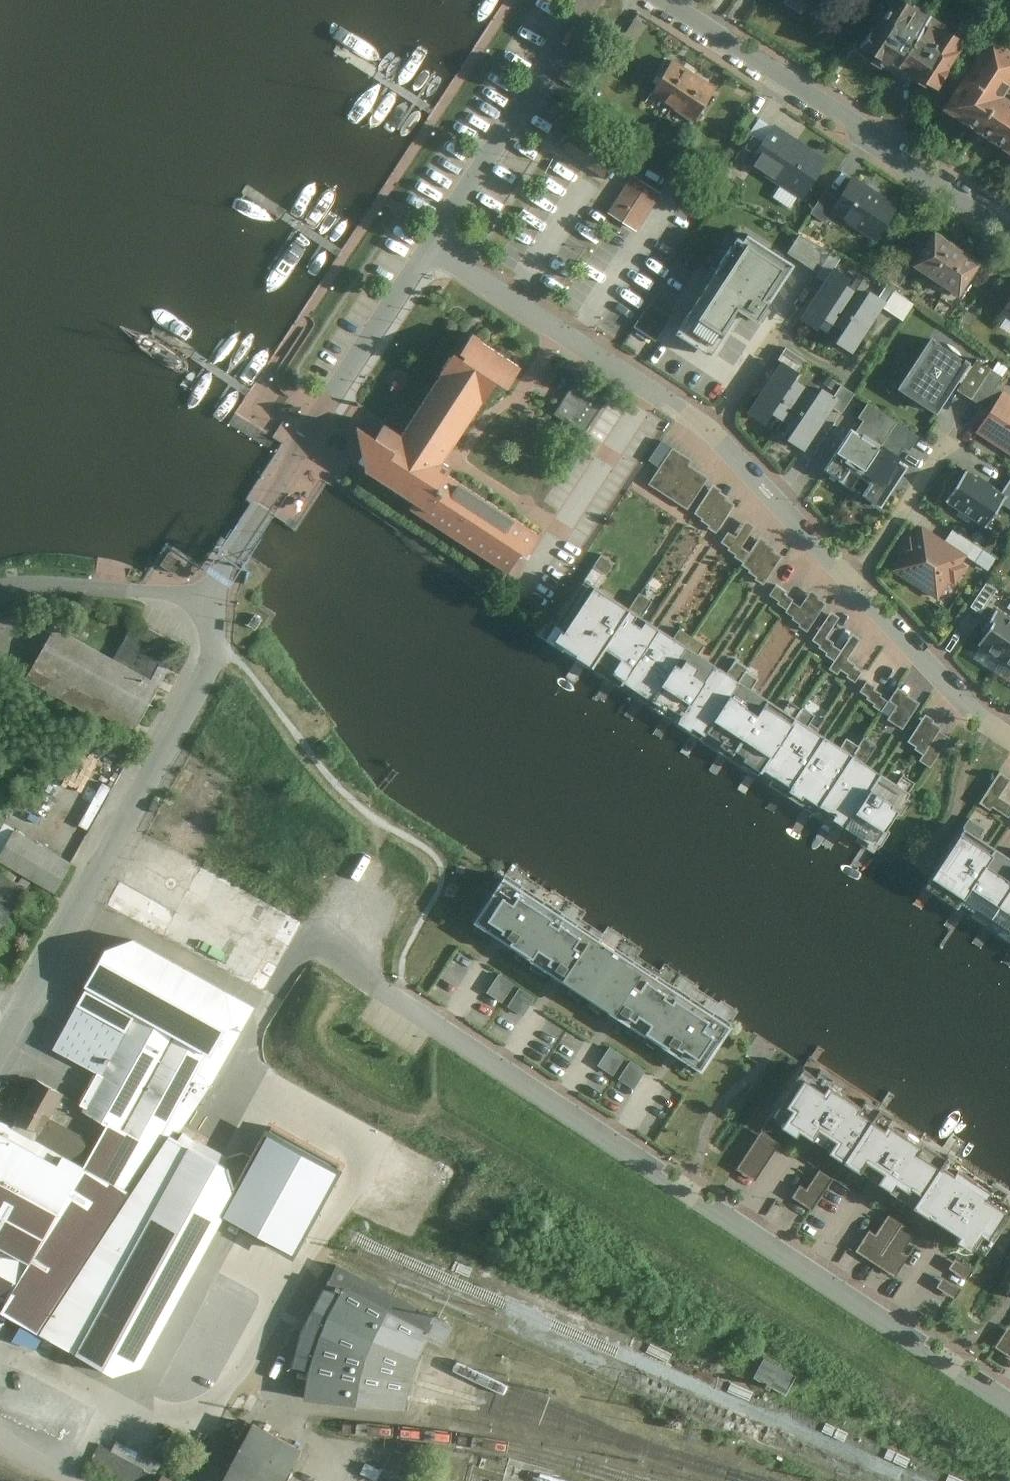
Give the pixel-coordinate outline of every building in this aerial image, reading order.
[(815,0),(783,0),(805,15),(815,0)] [(858,52),(895,77),(933,22),(900,0),(893,0),(858,52)] [(970,47),(933,22),(895,77),(932,103),(970,47)] [(991,44),(942,117),(976,139),(999,155),(1009,161),(1009,106),(1006,103),(1009,98),(1009,57),(991,44)] [(700,70),(678,53),(654,86),(676,102),(700,70)] [(722,86),(700,70),(676,102),(698,119),(722,86)] [(834,156),(777,120),(750,163),(807,199),(834,156)] [(622,157),(578,129),(565,151),(609,178),(622,157)] [(661,195),(664,190),(639,172),(620,201),(613,211),(639,228),(661,195)] [(900,208),(855,180),(843,199),(835,210),(881,239),(900,208)] [(835,210),(843,199),(829,190),(814,212),(828,222),(835,210)] [(980,261),(936,232),(914,264),(959,293),(980,261)] [(702,292),(676,332),(711,355),(715,351),(741,310),(757,320),(766,307),(790,270),(794,263),(747,233),(743,240),(738,237),(715,272),(702,292)] [(826,281),(806,311),(807,312),(820,321),(821,321),(824,316),(834,323),(855,291),(850,288),(845,285),(850,278),(835,268),(826,281)] [(855,291),(834,323),(844,329),(837,341),(852,351),(885,301),(870,291),(865,298),(860,295),(855,291)] [(1002,311),(1009,316),(1009,298),(1002,311)] [(380,433),(360,421),(368,470),(415,502),(410,509),(511,574),(542,529),(450,470),(457,461),(448,456),(500,378),(510,384),(526,360),(477,326),(466,344),(462,341),(406,428),(388,418),(380,433)] [(969,360),(971,358),(932,332),(898,384),(937,409),(958,377),(969,360)] [(973,363),(969,360),(958,377),(963,380),(958,388),(972,396),(992,365),(977,356),(973,363)] [(783,362),(754,406),(768,415),(769,415),(772,410),(785,419),(805,387),(793,379),(798,372),(783,362)] [(1005,373),(992,365),(972,396),(992,409),(1004,389),(997,384),(1005,373)] [(587,431),(610,394),(578,375),(556,412),(587,431)] [(805,387),(785,419),(796,426),(793,431),(789,438),(803,448),(837,398),(822,388),(817,395),(805,387)] [(1004,389),(992,409),(977,430),(1009,452),(1009,392),(1004,389)] [(863,420),(856,431),(863,436),(864,434),(869,437),(876,426),(879,428),(887,416),(868,403),(868,402),(859,417),(863,420)] [(876,426),(869,437),(881,445),(897,421),(868,402),(868,403),(887,416),(879,428),(876,426)] [(897,421),(881,445),(898,456),(904,447),(910,451),(919,436),(897,421)] [(851,428),(824,469),(843,481),(850,470),(860,476),(881,445),(869,437),(864,434),(863,436),(856,431),(851,428)] [(881,445),(860,476),(870,483),(862,495),(881,507),(908,466),(897,458),(898,456),(881,445)] [(690,459),(679,452),(658,483),(688,503),(707,476),(687,462),(690,459)] [(656,461),(646,479),(655,483),(664,465),(656,461)] [(1003,490),(966,467),(947,498),(988,524),(1002,502),(1007,493),(1003,490)] [(1003,490),(1007,493),(1002,502),(1009,507),(1009,480),(1003,490)] [(719,488),(712,483),(694,510),(717,526),(732,503),(724,498),(725,496),(717,490),(719,488)] [(733,553),(752,525),(745,520),(726,548),(733,553)] [(921,524),(892,568),(938,599),(968,554),(944,539),(921,524)] [(953,526),(944,539),(968,554),(975,559),(984,547),(953,526)] [(757,539),(742,562),(764,577),(779,553),(757,539)] [(590,583),(553,637),(890,852),(927,796),(888,771),(879,765),(835,737),(824,730),(775,699),(766,694),(722,666),(713,660),(663,629),(654,623),(608,594),(590,583)] [(790,597),(773,585),(765,595),(783,608),(790,597)] [(790,597),(783,608),(809,626),(825,602),(810,591),(800,605),(790,597)] [(839,616),(831,610),(812,639),(829,650),(826,653),(833,657),(841,646),(825,636),(839,616)] [(1002,658),(1009,646),(1009,615),(1001,610),(980,643),(1002,658)] [(117,657),(56,625),(28,677),(94,710),(136,731),(171,670),(166,667),(180,642),(173,638),(145,624),(139,621),(117,657)] [(858,637),(850,632),(829,666),(853,681),(861,669),(845,659),(858,637)] [(863,683),(859,690),(881,706),(886,699),(863,683)] [(901,728),(917,701),(894,687),(887,698),(894,703),(886,718),(901,728)] [(939,725),(922,714),(906,739),(923,749),(917,759),(929,766),(948,735),(937,728),(939,725)] [(998,772),(980,802),(1005,817),(1009,810),(1009,804),(998,797),(1009,779),(998,772)] [(55,893),(71,865),(13,831),(0,853),(0,861),(55,893)] [(969,834),(939,882),(1009,929),(1009,861),(998,853),(992,849),(969,834)] [(188,862),(169,906),(107,878),(95,904),(187,946),(184,954),(247,982),(273,927),(294,936),(304,915),(188,862)] [(4,876),(0,873),(0,926),(24,889),(4,876)] [(732,1025),(504,875),(470,926),(492,940),(496,943),(557,983),(615,1020),(672,1058),(699,1075),(732,1025)] [(9,1126),(0,1121),(0,1303),(8,1308),(3,1316),(47,1340),(176,1140),(213,1083),(202,1077),(211,1058),(217,1061),(237,1026),(234,995),(137,942),(106,952),(77,1003),(52,1048),(95,1073),(75,1109),(107,1127),(84,1168),(77,1164),(9,1126)] [(514,984),(499,975),(487,994),(502,1003),(514,984)] [(534,997),(519,988),(507,1007),(522,1016),(534,997)] [(625,1056),(611,1047),(599,1066),(613,1075),(625,1056)] [(646,1068),(631,1059),(619,1078),(634,1087),(646,1068)] [(814,1069),(779,1122),(826,1153),(873,1185),(920,1216),(967,1247),(1003,1194),(814,1069)] [(35,1079),(9,1126),(77,1164),(90,1139),(49,1117),(62,1094),(35,1079)] [(777,1143),(760,1132),(737,1167),(755,1178),(777,1143)] [(237,1197),(223,1221),(291,1258),(337,1177),(269,1139),(237,1197)] [(176,1140),(47,1340),(113,1379),(141,1370),(223,1221),(237,1197),(230,1169),(176,1140)] [(833,1181),(815,1170),(798,1198),(816,1209),(833,1181)] [(873,1264),(898,1222),(886,1215),(861,1257),(873,1264)] [(913,1231),(898,1222),(873,1264),(891,1275),(904,1254),(900,1252),(913,1231)] [(417,1376),(435,1339),(333,1280),(306,1336),(298,1368),(315,1373),(309,1404),(410,1412),(417,1376)] [(1007,1327),(996,1348),(1009,1356),(1009,1328),(1007,1327)] [(799,1379),(767,1362),(757,1380),(789,1398),(799,1379)] [(253,1427),(225,1480),(289,1480),(304,1453),(253,1427)] [(104,1433),(88,1463),(124,1480),(152,1480),(164,1462),(104,1433)] [(485,1454),(480,1475),(501,1480),(587,1480),(485,1454)]
